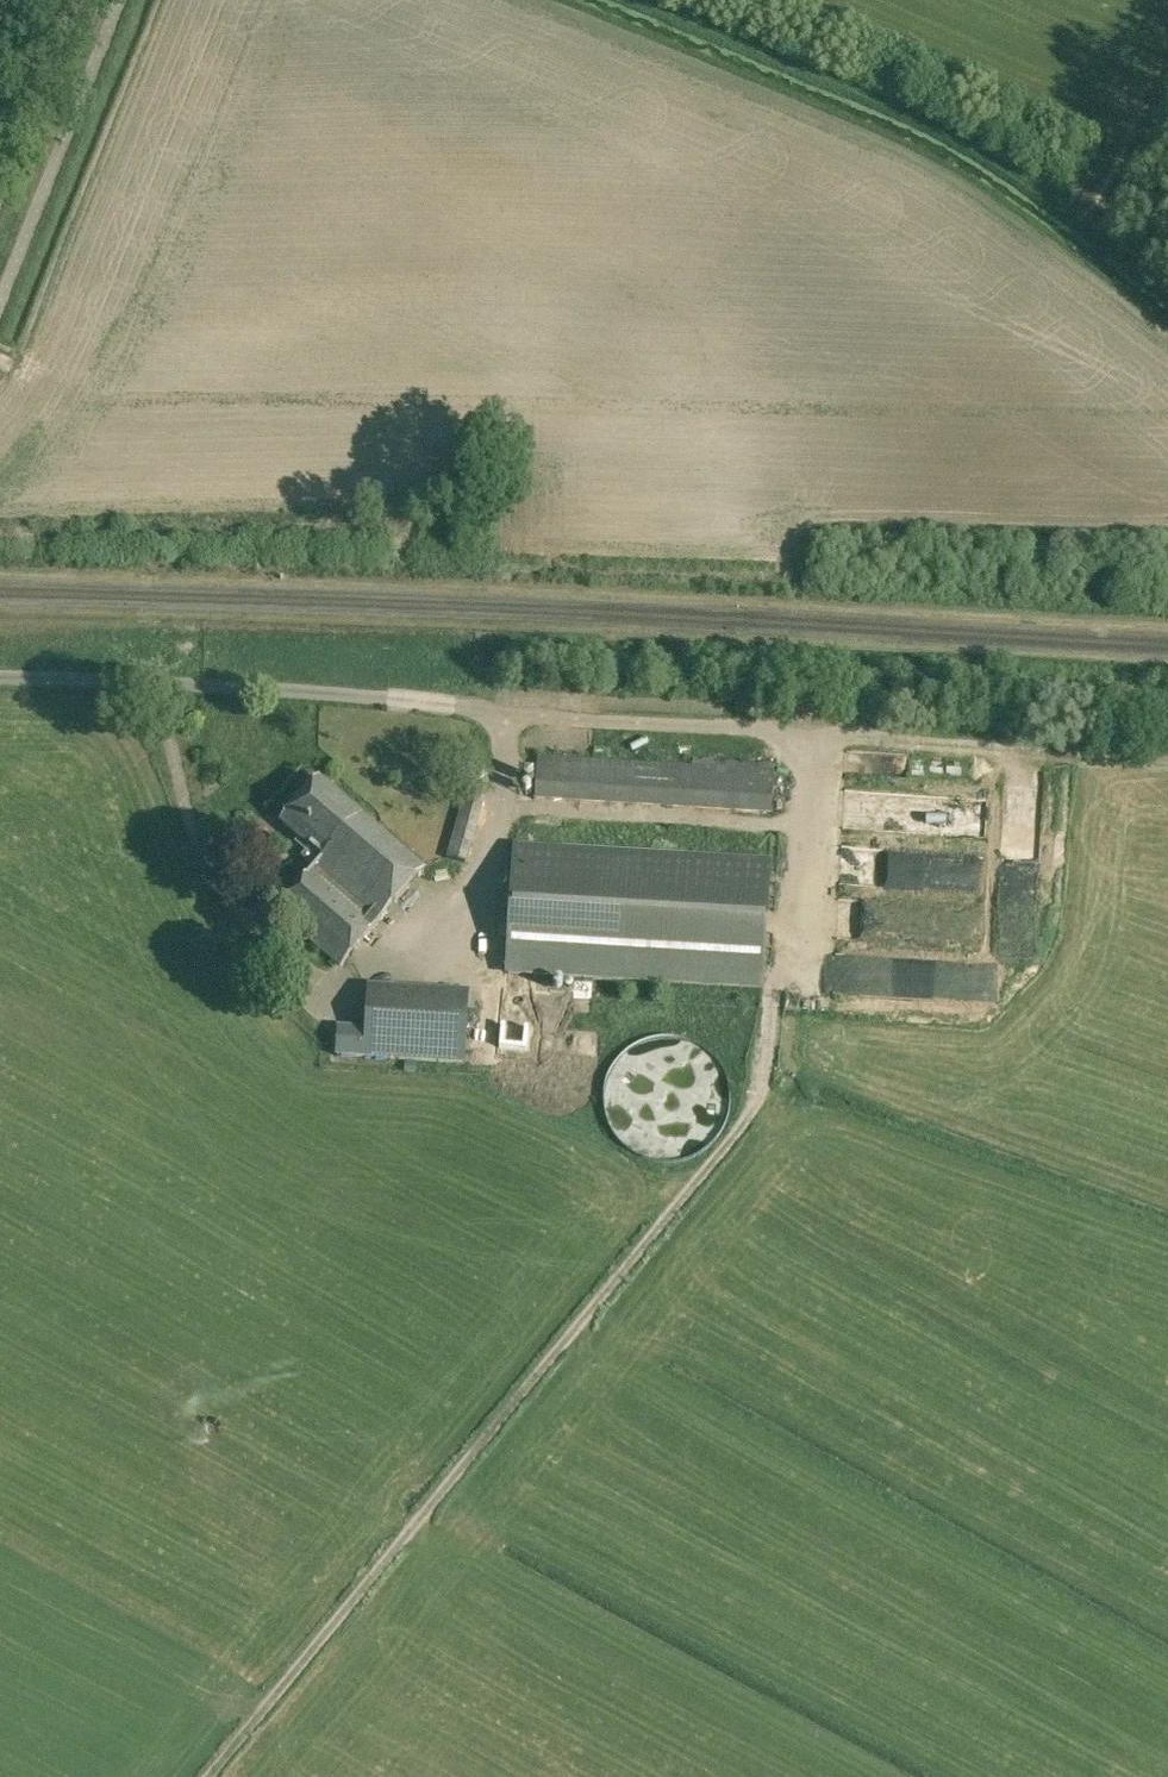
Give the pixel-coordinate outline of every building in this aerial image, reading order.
[(535,800),(772,815),(774,771),(537,756),(535,800)] [(277,911),(340,966),(424,870),(319,780),(282,823),(310,848),(302,857),(315,868),(277,911)] [(447,857),(467,863),(489,787),(469,782),(447,857)] [(508,973),(763,988),(769,862),(516,846),(508,973)] [(918,936),(918,902),(844,901),(844,934),(918,936)] [(843,989),(900,990),(900,957),(843,956),(843,989)] [(439,1062),(463,1064),(469,997),(443,995),(369,991),(367,1029),(339,1027),(337,1055),(439,1062)] [(476,1021),(477,1058),(498,1057),(496,1020),(476,1021)]
